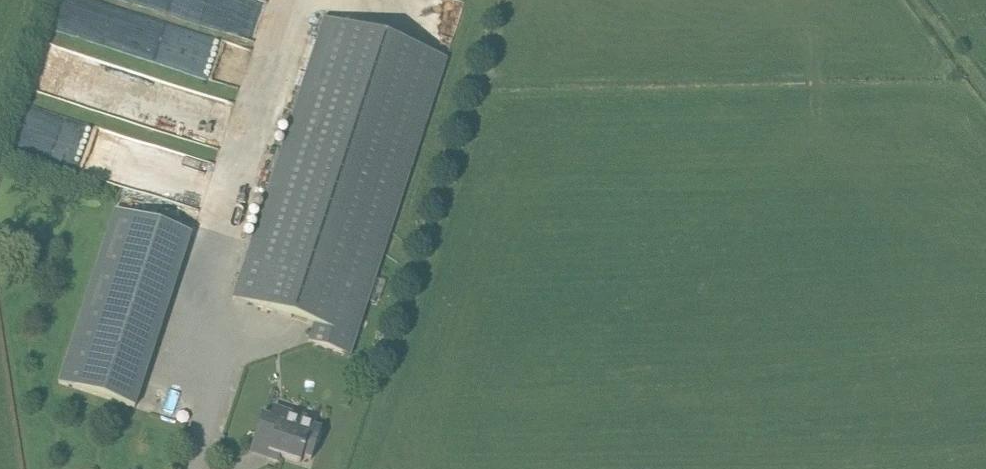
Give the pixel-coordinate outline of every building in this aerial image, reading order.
[(308,343),(350,356),(350,355),(346,354),(443,58),(328,20),(250,259),(246,258),(233,299),(314,325),(308,343)] [(59,383),(135,408),(191,235),(115,210),(59,383)] [(311,460),(322,429),(285,417),(283,423),(262,415),(249,453),(251,453),(252,448),(300,463),(302,457),(311,460)]
